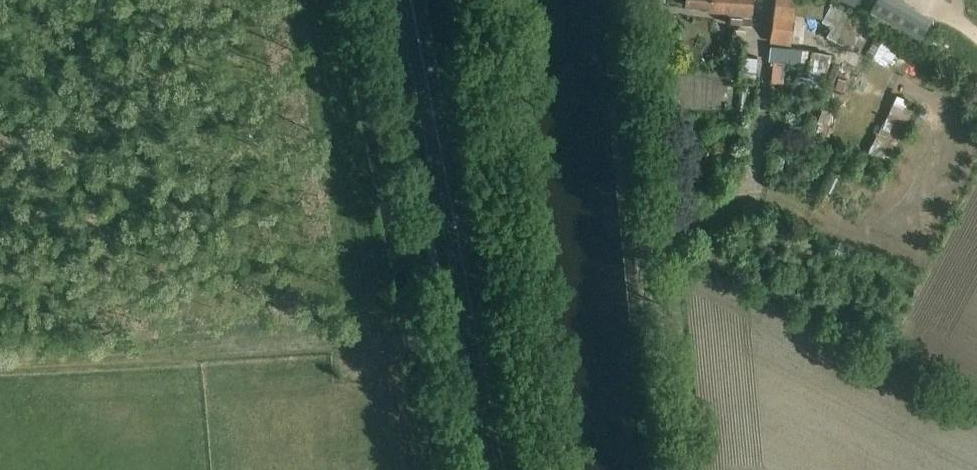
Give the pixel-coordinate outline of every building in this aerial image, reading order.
[(687,4),(711,6),(711,12),(724,12),(724,16),(733,17),(733,24),(752,26),(754,0),(687,0),(687,4)] [(790,46),(797,0),(777,0),(771,44),(790,46)] [(855,13),(862,0),(832,0),(855,13)] [(827,36),(866,56),(880,29),(833,4),(824,21),(833,26),(827,36)] [(768,59),(773,59),(771,80),(783,81),(785,60),(800,62),(799,63),(808,65),(807,77),(796,75),(793,87),(821,93),(830,51),(801,48),(769,45),(768,59)] [(711,60),(709,79),(722,80),(724,61),(711,60)] [(840,93),(825,88),(823,95),(838,99),(840,93)] [(816,137),(825,140),(837,106),(819,99),(817,106),(824,108),(819,122),(821,123),(816,137)] [(852,133),(846,145),(884,162),(904,116),(891,110),(873,144),(852,133)] [(852,160),(843,156),(838,167),(848,171),(852,160)] [(837,177),(831,174),(823,189),(830,192),(837,177)]
